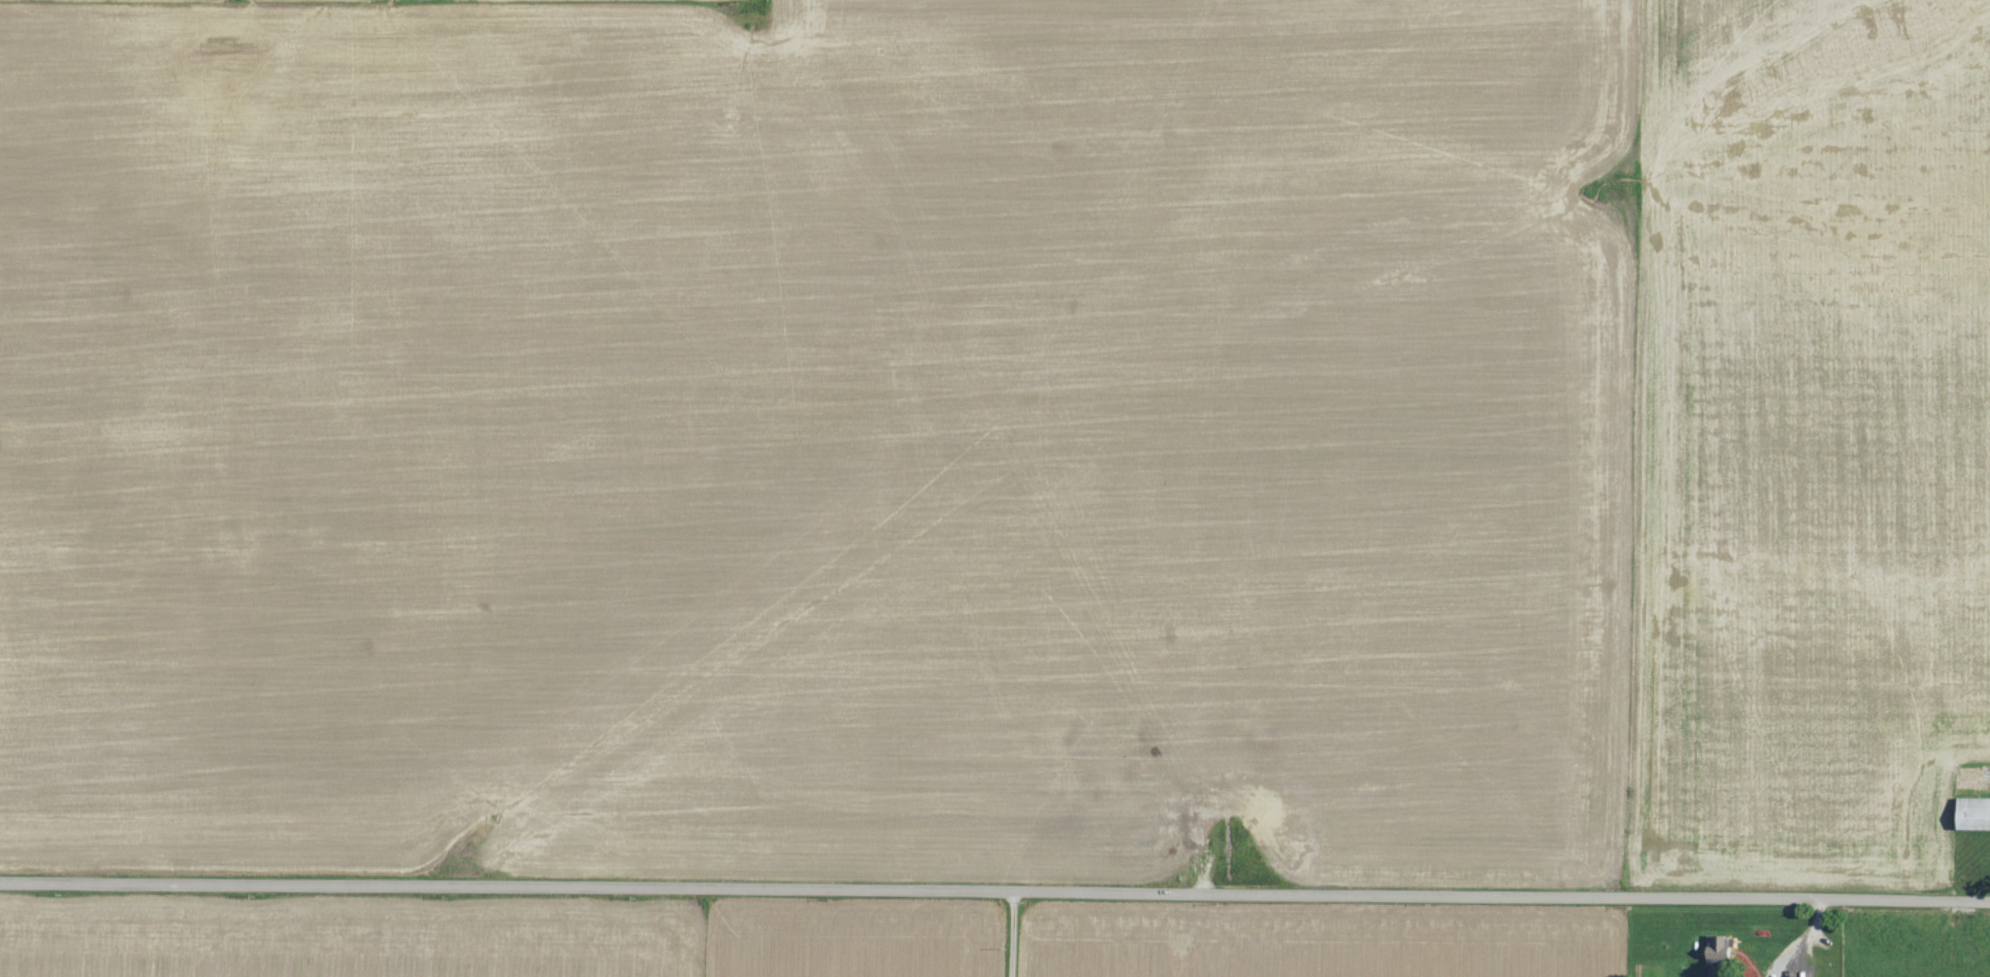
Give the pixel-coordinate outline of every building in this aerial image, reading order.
[(1959,799),(1959,830),(1989,830),(1989,799),(1959,799)]
